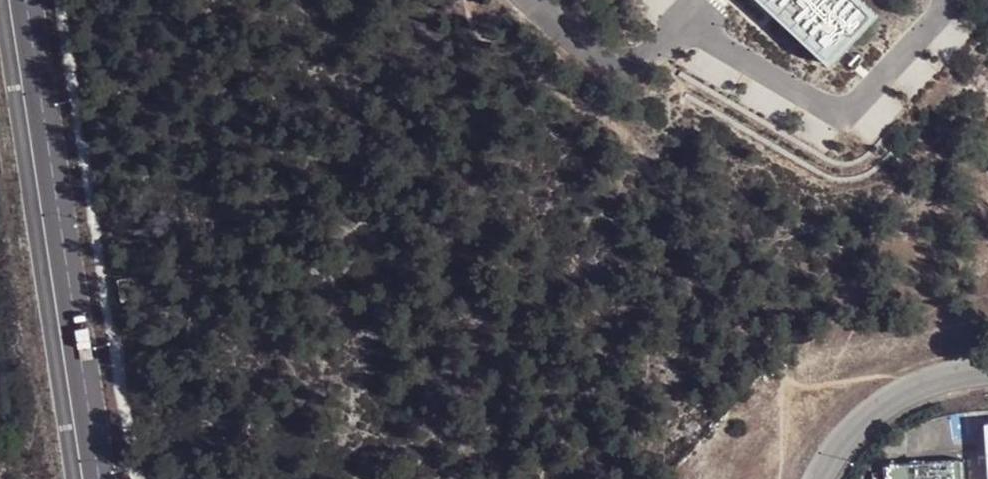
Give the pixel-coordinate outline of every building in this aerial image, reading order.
[(879,25),(852,0),(753,0),(834,75),(879,25)] [(895,0),(869,0),(884,13),(895,0)] [(961,469),(885,473),(886,478),(962,478),(961,469)]
